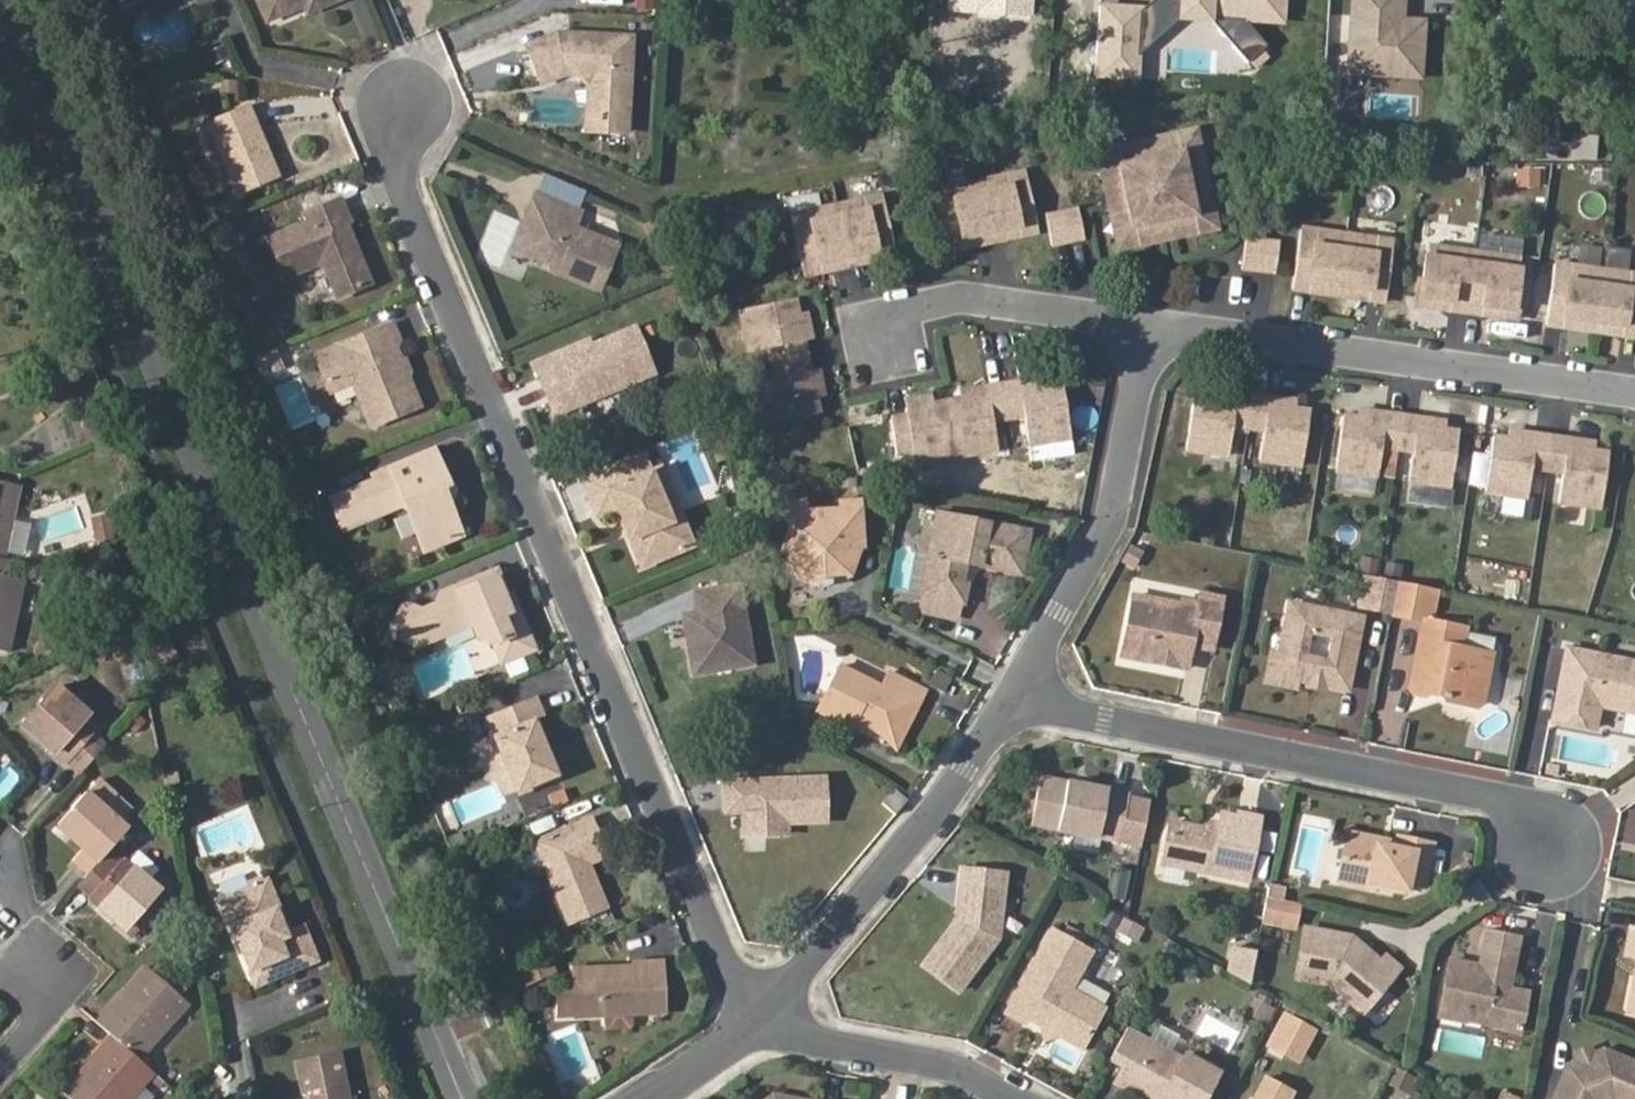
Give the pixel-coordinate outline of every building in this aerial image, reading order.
[(147,0),(119,0),(123,10),(147,0)] [(263,20),(301,5),(304,13),(333,0),(255,0),(263,20)] [(1126,0),(1100,0),(1097,74),(1170,77),(1171,64),(1257,68),(1259,19),(1287,21),(1288,0),(1167,0),(1167,2),(1126,0)] [(555,32),(520,45),(523,51),(552,39),(562,39),(562,31),(555,32)] [(586,118),(606,119),(604,33),(562,31),(562,39),(552,39),(523,51),(538,87),(559,77),(580,80),(585,87),(586,118)] [(627,120),(632,88),(631,34),(604,33),(606,119),(627,120)] [(274,178),(243,103),(204,118),(235,194),(274,178)] [(586,128),(606,129),(606,119),(586,118),(586,128)] [(606,129),(626,130),(627,120),(606,119),(606,129)] [(1214,228),(1193,130),(1096,151),(1101,155),(1189,136),(1195,163),(1188,165),(1194,199),(1203,198),(1209,224),(1214,228)] [(1195,163),(1189,136),(1101,155),(1107,181),(1115,180),(1123,215),(1115,217),(1121,244),(1161,234),(1155,205),(1162,203),(1168,233),(1209,224),(1203,198),(1194,199),(1188,165),(1195,163)] [(1115,217),(1123,215),(1115,180),(1107,181),(1101,155),(1096,151),(1116,249),(1214,228),(1209,224),(1168,233),(1162,203),(1155,205),(1161,234),(1121,244),(1115,217)] [(1034,223),(1024,173),(930,193),(941,244),(971,237),(973,246),(1007,239),(1005,230),(1034,223)] [(564,204),(536,194),(531,205),(529,210),(537,213),(528,238),(534,256),(559,266),(557,273),(597,289),(601,286),(619,244),(575,226),(580,211),(564,204)] [(892,248),(881,198),(788,219),(799,269),(828,262),(830,271),(864,264),(862,255),(892,248)] [(301,218),(306,223),(269,240),(283,277),(309,266),(322,269),(334,300),(368,286),(343,228),(347,224),(338,203),(301,218)] [(1078,240),(1073,208),(1042,213),(1049,247),(1078,240)] [(529,210),(511,255),(557,273),(559,266),(534,256),(528,238),(537,213),(529,210)] [(1007,239),(1037,232),(1034,223),(1005,230),(1007,239)] [(217,255),(240,246),(230,224),(207,233),(217,255)] [(1384,301),(1391,240),(1298,228),(1290,288),(1307,290),(1308,281),(1368,289),(1367,298),(1384,301)] [(1270,272),(1274,239),(1243,235),(1240,269),(1270,272)] [(943,253),(973,246),(971,237),(941,244),(943,253)] [(1582,259),(1631,263),(1633,246),(1584,242),(1582,259)] [(1515,288),(1519,257),(1426,244),(1422,276),(1418,276),(1415,295),(1448,299),(1447,308),(1481,313),(1483,304),(1515,308),(1518,289),(1515,288)] [(864,264),(894,258),(892,248),(862,255),(864,264)] [(1545,321),(1562,324),(1563,314),(1622,322),(1621,332),(1634,334),(1634,272),(1553,261),(1545,321)] [(799,269),(800,278),(830,271),(828,262),(799,269)] [(1307,290),(1367,298),(1368,289),(1308,281),(1307,290)] [(1415,295),(1414,305),(1447,308),(1448,299),(1415,295)] [(796,319),(792,301),(738,313),(747,356),(767,351),(773,382),(755,386),(764,429),(817,417),(813,399),(808,374),(801,344),(796,319)] [(1481,313),(1515,318),(1515,308),(1483,304),(1481,313)] [(1562,324),(1621,332),(1622,322),(1563,314),(1562,324)] [(801,344),(810,342),(805,318),(796,319),(801,344)] [(399,344),(392,328),(315,359),(326,386),(339,381),(351,386),(370,430),(417,410),(403,377),(393,373),(392,368),(399,365),(394,353),(399,344)] [(564,360),(562,353),(531,364),(553,410),(578,400),(581,405),(652,375),(633,330),(588,349),(564,360)] [(588,349),(585,343),(562,353),(564,360),(588,349)] [(34,354),(18,359),(23,373),(39,368),(34,354)] [(283,369),(276,354),(259,361),(266,376),(283,369)] [(259,379),(266,376),(259,361),(253,363),(259,379)] [(403,377),(407,374),(403,364),(399,365),(392,368),(393,373),(403,377)] [(813,399),(822,397),(817,373),(808,374),(813,399)] [(1044,388),(1043,378),(1019,382),(1020,391),(1044,388)] [(326,386),(330,395),(351,386),(339,381),(326,386)] [(901,412),(903,419),(887,422),(892,456),(909,454),(910,465),(996,451),(991,423),(1022,417),(1027,447),(1070,439),(1061,385),(1044,388),(1020,391),(1019,382),(984,388),(985,398),(961,402),(926,408),(901,412)] [(984,388),(960,392),(961,402),(985,398),(984,388)] [(1235,391),(1210,388),(1209,397),(1234,401),(1235,391)] [(1268,405),(1269,396),(1235,391),(1234,401),(1209,397),(1192,395),(1185,450),(1228,455),(1232,426),(1263,430),(1260,460),(1302,465),(1309,410),(1293,408),(1268,405)] [(1293,408),(1294,399),(1269,396),(1268,405),(1293,408)] [(925,398),(900,402),(901,412),(926,408),(925,398)] [(553,410),(555,417),(581,405),(578,400),(553,410)] [(1384,412),(1359,408),(1358,418),(1383,421),(1384,412)] [(1418,416),(1384,412),(1383,421),(1358,418),(1341,415),(1334,470),(1377,475),(1381,446),(1412,450),(1409,479),(1453,484),(1459,430),(1442,428),(1417,425),(1418,416)] [(1442,428),(1443,419),(1418,416),(1417,425),(1442,428)] [(1534,431),(1510,428),(1509,437),(1533,440),(1534,431)] [(1569,435),(1534,431),(1533,440),(1509,437),(1492,435),(1485,489),(1528,495),(1531,466),(1563,470),(1560,500),(1602,505),(1609,450),(1593,448),(1568,445),(1569,435)] [(1593,448),(1593,439),(1569,435),(1568,445),(1593,448)] [(424,555),(460,540),(440,489),(446,485),(433,453),(374,476),(375,482),(378,490),(391,496),(396,510),(405,512),(424,555)] [(94,457),(77,460),(79,475),(96,472),(94,457)] [(649,476),(641,458),(581,483),(595,517),(615,509),(637,561),(644,562),(663,555),(666,560),(692,549),(680,521),(670,525),(649,476)] [(680,521),(659,471),(649,476),(670,525),(680,521)] [(0,481),(0,556),(5,557),(19,486),(0,481)] [(375,482),(361,488),(374,518),(396,510),(391,496),(378,490),(375,482)] [(1454,499),(1455,487),(1413,482),(1412,493),(1454,499)] [(374,518),(361,488),(332,499),(345,528),(374,518)] [(808,518),(807,506),(782,507),(782,517),(794,528),(781,560),(786,560),(797,581),(824,590),(852,582),(845,576),(844,558),(865,556),(863,510),(843,510),(843,516),(808,518)] [(949,518),(939,516),(932,555),(944,558),(949,518)] [(1025,572),(1032,533),(949,518),(944,558),(932,555),(925,596),(967,605),(970,586),(960,584),(961,573),(959,573),(961,561),(1025,572)] [(1143,551),(1132,545),(1124,560),(1136,565),(1143,551)] [(637,561),(642,571),(666,560),(663,555),(644,562),(637,561)] [(5,557),(0,556),(0,651),(9,653),(25,580),(11,577),(15,560),(5,557)] [(433,618),(407,608),(400,612),(393,630),(397,636),(420,647),(441,637),(453,613),(463,610),(469,625),(474,625),(480,637),(495,644),(503,662),(533,650),(512,601),(502,604),(499,596),(501,587),(497,575),(442,597),(433,618)] [(1365,575),(1360,604),(1366,606),(1372,576),(1365,575)] [(1372,576),(1366,606),(1393,611),(1398,581),(1372,576)] [(1417,618),(1419,608),(1423,586),(1398,581),(1393,611),(1392,614),(1417,618)] [(1419,608),(1436,612),(1439,589),(1423,586),(1419,608)] [(692,676),(749,665),(733,587),(702,593),(705,614),(696,615),(682,616),(692,676)] [(749,665),(752,665),(737,587),(733,587),(749,665)] [(702,593),(693,594),(696,615),(705,614),(702,593)] [(1200,595),(1197,609),(1135,597),(1123,657),(1187,669),(1192,645),(1194,638),(1214,642),(1222,599),(1200,595)] [(1315,675),(1322,677),(1325,683),(1345,687),(1349,684),(1363,617),(1292,603),(1282,653),(1280,662),(1288,676),(1299,678),(1314,681),(1315,675)] [(1466,648),(1468,628),(1425,619),(1411,688),(1418,695),(1427,696),(1434,693),(1435,686),(1444,688),(1443,695),(1446,701),(1475,707),(1485,703),(1494,653),(1466,648)] [(1192,645),(1213,648),(1214,642),(1194,638),(1192,645)] [(1571,650),(1555,721),(1594,729),(1597,713),(1593,707),(1608,700),(1613,707),(1634,712),(1634,662),(1571,650)] [(1299,678),(1288,676),(1280,662),(1282,653),(1272,651),(1267,682),(1296,688),(1299,678)] [(892,674),(884,690),(843,669),(819,717),(852,734),(857,725),(868,731),(881,739),(901,730),(914,707),(921,711),(929,694),(892,674)] [(1321,688),(1325,683),(1322,677),(1315,675),(1314,681),(1313,687),(1321,688)] [(58,684),(19,725),(64,766),(67,764),(78,774),(107,743),(95,732),(102,724),(58,684)] [(1434,693),(1443,695),(1444,688),(1435,686),(1434,693)] [(545,716),(538,697),(485,718),(494,739),(508,773),(515,791),(558,773),(539,722),(545,716)] [(1597,713),(1613,707),(1608,700),(1593,707),(1597,713)] [(881,739),(899,756),(921,711),(914,707),(901,730),(881,739)] [(852,734),(863,740),(868,731),(857,725),(852,734)] [(481,744),(495,778),(508,773),(494,739),(481,744)] [(78,774),(67,764),(64,766),(57,773),(69,785),(78,774)] [(86,789),(54,826),(96,862),(108,848),(118,838),(125,830),(129,826),(106,805),(115,794),(99,779),(90,789),(86,789)] [(825,822),(823,779),(787,780),(787,781),(786,824),(825,822)] [(787,781),(787,780),(762,781),(761,836),(785,835),(786,824),(787,781)] [(1146,847),(1154,805),(1132,802),(1132,798),(1042,780),(1034,826),(1146,847)] [(743,836),(761,836),(762,781),(724,783),(725,805),(742,804),(742,812),(743,836)] [(891,819),(902,805),(889,794),(878,808),(891,819)] [(725,805),(725,813),(742,812),(742,804),(725,805)] [(1219,837),(1209,834),(1204,826),(1203,826),(1175,821),(1166,863),(1252,880),(1264,816),(1242,812),(1241,816),(1223,813),(1222,823),(1219,837)] [(607,854),(592,817),(533,841),(569,920),(609,905),(593,863),(607,854)] [(1222,823),(1210,821),(1203,826),(1204,826),(1209,834),(1219,837),(1222,823)] [(125,845),(132,837),(125,830),(118,838),(125,845)] [(1400,842),(1352,832),(1349,844),(1379,849),(1380,844),(1416,851),(1419,839),(1402,836),(1400,842)] [(1380,844),(1379,849),(1349,844),(1342,880),(1373,886),(1374,882),(1411,888),(1411,883),(1428,887),(1436,844),(1419,839),(1416,851),(1380,844)] [(124,856),(121,859),(108,848),(96,862),(75,885),(87,896),(86,898),(132,939),(170,896),(124,856)] [(992,940),(998,876),(955,871),(954,893),(960,893),(958,915),(950,925),(920,968),(955,992),(992,940)] [(246,884),(248,889),(220,900),(256,984),(315,957),(303,927),(290,932),(284,934),(279,921),(283,919),(265,881),(258,884),(256,880),(246,884)] [(954,893),(950,925),(958,915),(960,893),(954,893)] [(1267,917),(1300,923),(1304,903),(1271,897),(1267,917)] [(1131,940),(1139,927),(1123,918),(1115,930),(1131,940)] [(290,932),(283,919),(279,921),(284,934),(290,932)] [(1388,958),(1357,932),(1313,923),(1303,975),(1336,981),(1370,1009),(1407,966),(1393,954),(1388,958)] [(1069,988),(1088,951),(1049,930),(1003,1014),(1021,1024),(1025,1018),(1039,1025),(1042,1020),(1054,1027),(1054,1034),(1080,1048),(1102,1008),(1069,988)] [(1524,937),(1492,930),(1489,946),(1521,952),(1524,937)] [(1513,995),(1521,952),(1489,946),(1486,964),(1455,957),(1442,1018),(1472,1024),(1478,1019),(1489,1022),(1497,1019),(1527,1024),(1531,998),(1513,995)] [(1096,950),(1084,973),(1106,984),(1110,977),(1105,974),(1113,959),(1096,950)] [(1235,973),(1255,984),(1260,954),(1238,950),(1235,973)] [(561,972),(556,959),(543,964),(548,978),(561,972)] [(631,961),(631,965),(572,968),(575,1020),(668,1015),(665,961),(631,961)] [(120,991),(95,1021),(109,1034),(140,1061),(188,1003),(144,964),(130,980),(136,985),(126,996),(120,991)] [(523,988),(548,978),(543,964),(517,974),(523,988)] [(130,980),(120,991),(126,996),(136,985),(130,980)] [(1254,996),(1248,1008),(1264,1016),(1271,1004),(1254,996)] [(1264,1016),(1269,1019),(1276,1006),(1271,1004),(1264,1016)] [(1267,1043),(1302,1061),(1321,1026),(1285,1008),(1267,1043)] [(1183,1060),(1126,1029),(1110,1058),(1125,1068),(1118,1084),(1145,1098),(1205,1098),(1218,1072),(1185,1056),(1183,1060)] [(71,1098),(134,1098),(155,1074),(140,1061),(109,1034),(83,1064),(89,1070),(82,1079),(75,1073),(61,1090),(71,1098)] [(1596,1047),(1583,1052),(1586,1058),(1598,1053),(1596,1047)] [(1218,1072),(1222,1066),(1188,1048),(1185,1056),(1218,1072)] [(1575,1062),(1561,1098),(1634,1098),(1634,1057),(1611,1048),(1598,1053),(1586,1058),(1575,1062)] [(303,1098),(350,1098),(339,1052),(295,1062),(303,1098)] [(83,1064),(75,1073),(82,1079),(89,1070),(83,1064)] [(1407,1090),(1416,1073),(1400,1064),(1392,1081),(1407,1090)]
